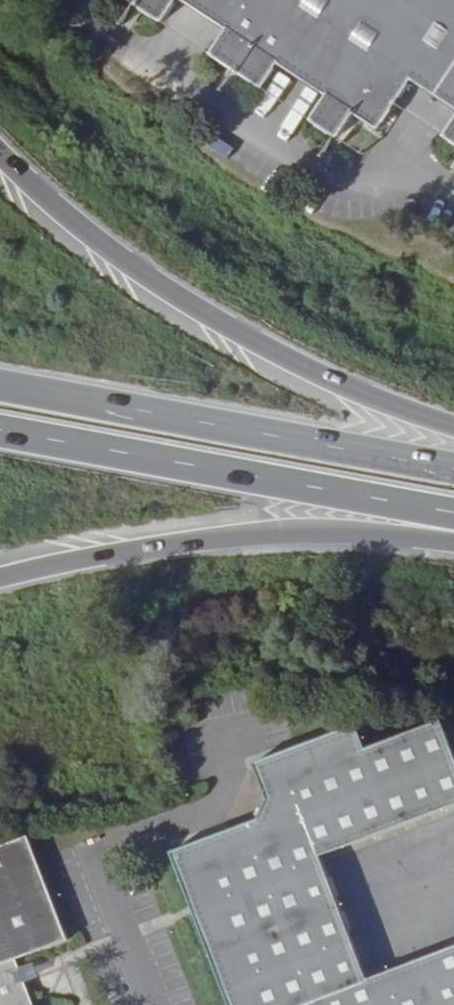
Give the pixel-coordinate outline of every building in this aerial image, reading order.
[(141,15),(170,34),(185,9),(235,41),(218,65),(271,98),(286,74),(334,105),(318,128),(342,144),(358,120),(382,136),(415,86),(453,111),(453,0),(152,0),(141,15)] [(445,142),(453,147),(453,127),(445,142)] [(362,981),(316,859),(453,806),(453,775),(435,724),(359,753),(349,728),(246,767),(261,805),(251,823),(164,856),(222,1004),(453,1004),(453,946),(362,981)] [(29,836),(0,846),(0,1004),(35,1004),(17,958),(69,938),(30,835),(29,836)]
